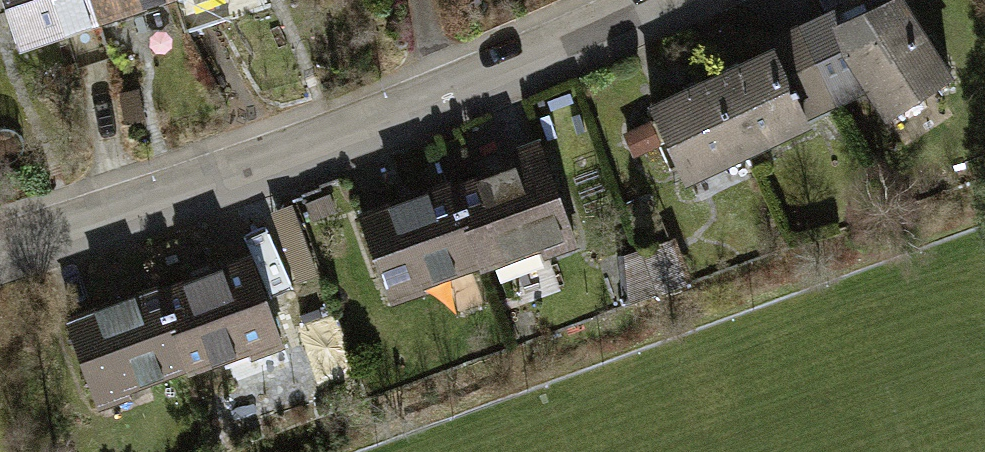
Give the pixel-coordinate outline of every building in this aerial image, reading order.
[(93,19),(86,0),(0,0),(0,2),(15,46),(93,19)] [(149,0),(86,0),(93,19),(149,0)] [(901,0),(881,0),(839,24),(835,27),(857,65),(863,75),(873,92),(886,115),(948,79),(901,0)] [(834,13),(798,30),(821,81),(857,65),(835,27),(839,24),(834,13)] [(766,44),(771,53),(790,96),(821,81),(798,30),(766,44)] [(771,53),(713,80),(745,150),(803,123),(790,96),(771,53)] [(713,80),(649,109),(682,179),(745,150),(713,80)] [(545,157),(452,190),(477,262),(537,240),(542,254),(576,243),(545,157)] [(449,183),(359,214),(388,293),(477,262),(452,190),(449,183)] [(250,259),(157,291),(183,368),(243,347),(247,358),(280,346),(250,259)] [(157,291),(68,322),(96,404),(126,394),(124,388),(183,368),(157,291)]
